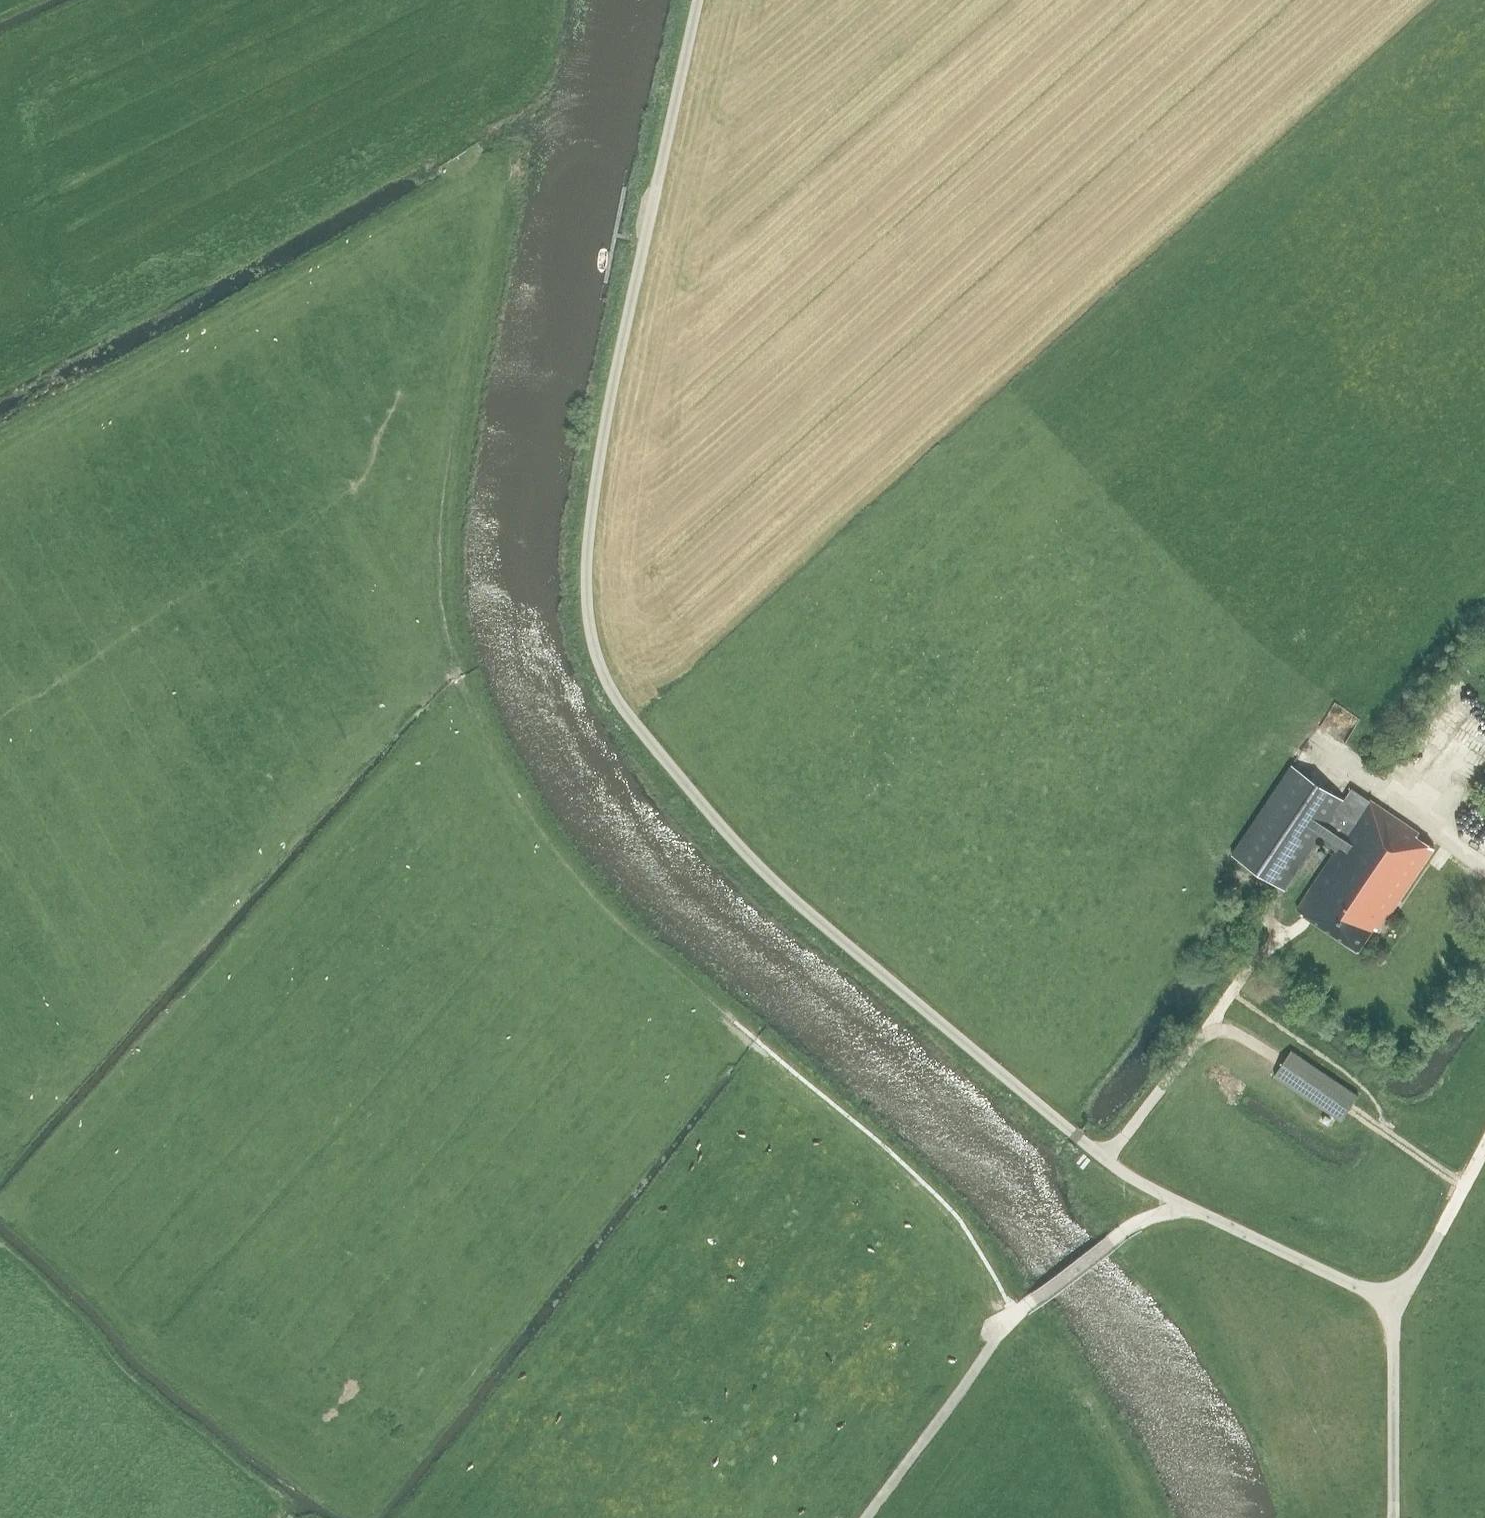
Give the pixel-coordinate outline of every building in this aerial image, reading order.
[(1388,918),(1435,848),(1418,837),(1420,833),(1371,800),(1370,800),(1353,788),(1345,800),(1293,765),(1233,854),(1286,889),(1320,838),(1337,850),(1298,909),(1303,912),(1302,912),(1359,950),(1375,927),(1377,929),(1386,917),(1388,918)] [(1343,1120),(1359,1095),(1292,1051),(1275,1076),(1343,1120)]
